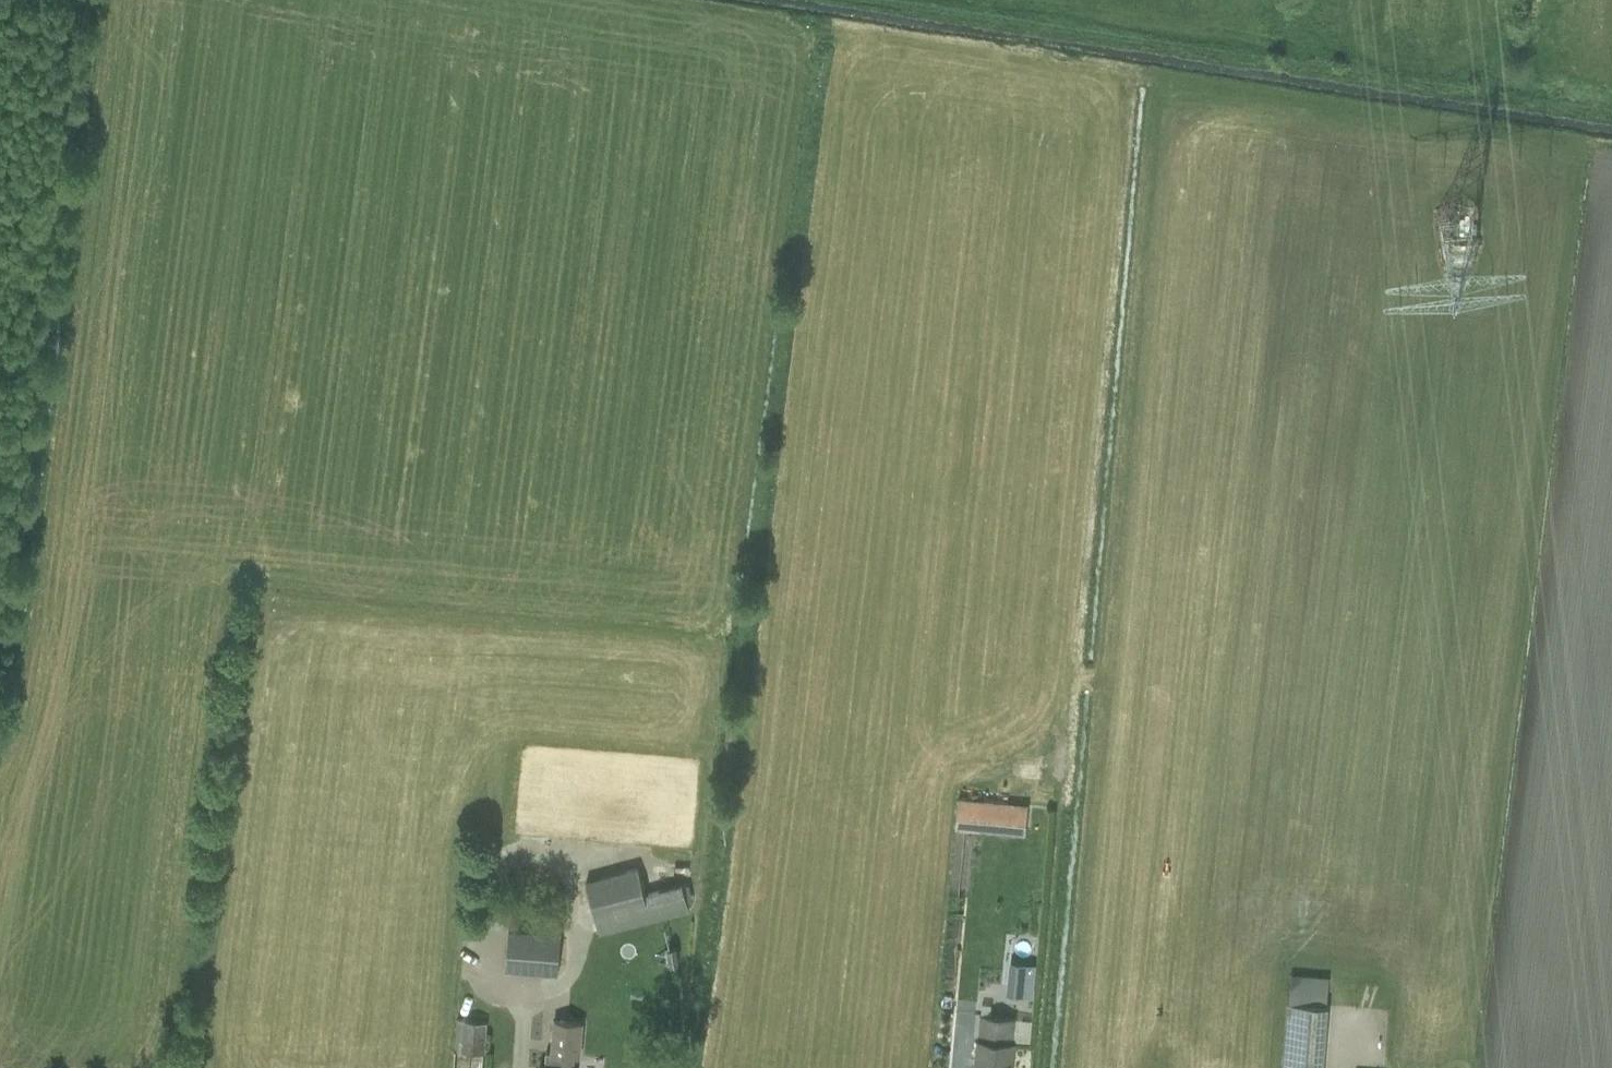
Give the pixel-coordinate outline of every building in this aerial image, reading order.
[(959,799),(957,825),(1026,832),(1028,806),(959,799)] [(689,884),(683,886),(645,895),(638,868),(587,880),(592,905),(599,934),(690,911),(687,903),(693,902),(689,884)] [(970,876),(958,870),(950,887),(962,892),(970,876)] [(509,929),(506,970),(558,973),(562,934),(509,929)] [(1033,997),(1036,964),(1011,962),(1007,994),(1033,997)] [(1283,1067),(1322,1067),(1327,1006),(1289,1003),(1283,1067)] [(1015,1018),(982,1015),(977,1059),(976,1067),(1011,1067),(1011,1062),(1010,1062),(1015,1018)] [(456,1051),(484,1053),(487,1022),(458,1019),(456,1051)] [(574,1056),(579,1056),(582,1023),(556,1021),(553,1053),(547,1053),(546,1067),(573,1067),(574,1056)]
